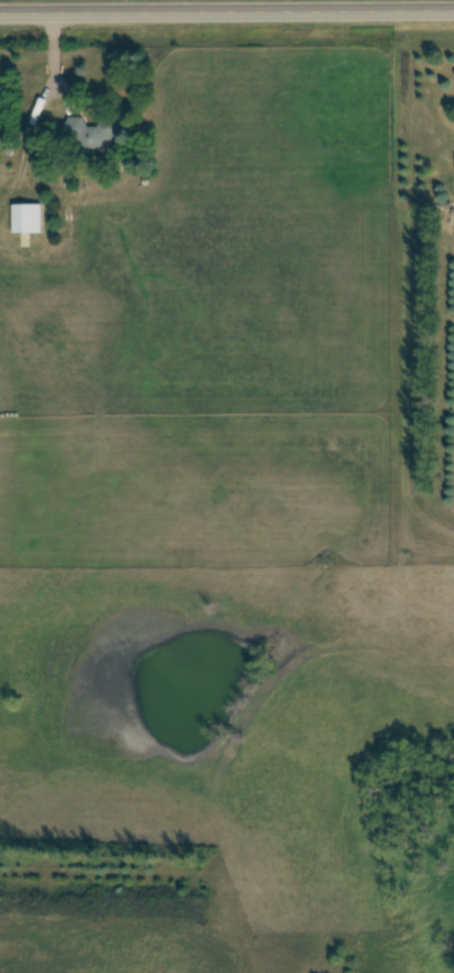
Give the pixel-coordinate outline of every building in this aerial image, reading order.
[(64,134),(103,159),(123,127),(106,116),(96,130),(75,116),(64,134)] [(42,206),(13,206),(13,235),(42,235),(42,206)]
